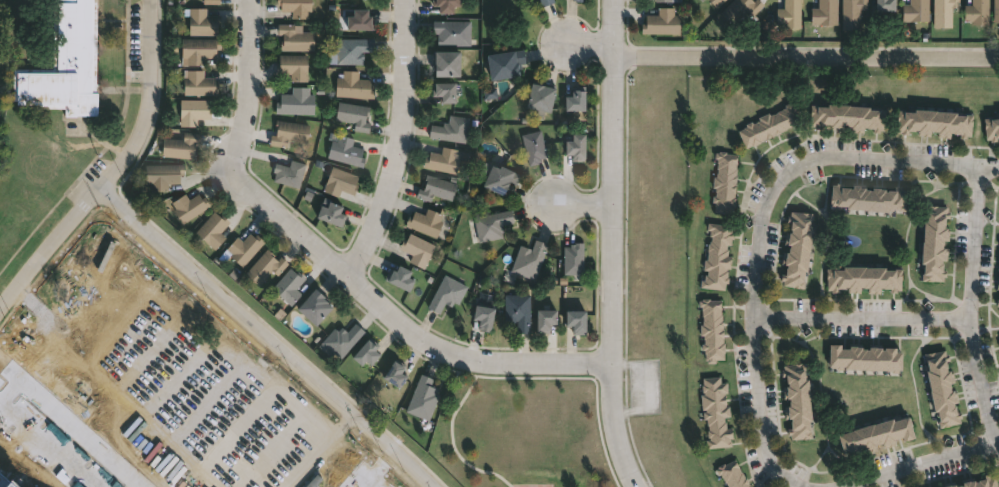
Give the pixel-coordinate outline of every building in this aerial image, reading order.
[(52,74),(53,0),(96,0),(95,85),(101,85),(101,92),(97,92),(97,116),(64,117),(64,109),(16,109),(16,74),(52,74)] [(277,5),(277,0),(310,0),(310,12),(308,12),(308,19),(291,19),(291,11),(280,11),(280,5),(277,5)] [(435,7),(435,0),(459,0),(460,8),(453,8),(453,14),(439,14),(439,7),(435,7)] [(543,8),(555,5),(553,0),(541,0),(543,8)] [(717,9),(709,0),(726,0),(717,9)] [(754,2),(756,0),(758,0),(764,5),(752,18),(745,11),(731,25),(719,14),(733,0),(752,0),(754,2)] [(784,9),(784,0),(801,0),(800,28),(784,28),(784,25),(776,24),(777,8),(784,9)] [(818,9),(818,0),(837,0),(837,25),(811,25),(811,8),(818,9)] [(842,32),(842,0),(867,0),(868,10),(860,10),(860,32),(842,32)] [(876,12),(876,0),(896,0),(896,12),(876,12)] [(910,5),(910,0),(930,0),(929,22),(902,22),(903,5),(910,5)] [(933,28),(934,0),(960,0),(960,8),(952,8),(952,28),(933,28)] [(972,5),(972,0),(989,0),(989,26),(972,26),(972,22),(965,22),(965,5),(972,5)] [(674,8),(674,16),(680,16),(680,35),(642,34),(642,24),(646,24),(646,15),(658,16),(658,8),(674,8)] [(220,27),(218,27),(217,36),(189,35),(189,9),(205,9),(205,16),(220,16),(220,27)] [(367,12),(367,17),(374,17),(373,31),(346,30),(346,17),(343,17),(343,10),(367,10),(367,12)] [(470,21),(470,46),(437,46),(437,34),(433,34),(433,22),(470,21)] [(294,25),(294,32),(314,32),(314,51),(280,51),(280,35),(277,35),(277,25),(294,25)] [(203,57),(203,63),(187,63),(187,57),(181,57),(181,39),(220,39),(219,50),(216,50),(216,57),(203,57)] [(337,67),(330,67),(330,51),(336,52),(336,39),(373,39),(373,52),(363,52),(363,64),(337,64),(337,67)] [(494,81),(490,82),(486,56),(523,50),(525,63),(520,64),(521,70),(519,70),(520,77),(494,81)] [(459,78),(435,78),(435,53),(459,53),(459,78)] [(306,58),(306,82),(290,82),(290,74),(276,74),(276,65),(278,65),(278,55),(306,55),(306,58)] [(203,71),(203,77),(214,77),(214,83),(217,83),(217,94),(183,94),(183,76),(186,76),(186,69),(203,69),(203,71)] [(358,72),(358,79),(370,80),(369,89),(373,89),(373,99),(335,97),(336,78),(342,78),(343,71),(358,72)] [(455,85),(455,87),(461,87),(461,93),(455,93),(455,101),(441,101),(441,98),(436,98),(435,84),(455,85)] [(544,87),(550,88),(550,85),(555,86),(550,111),(526,105),(531,84),(544,87)] [(585,109),(565,109),(565,94),(572,94),(572,88),(574,88),(574,85),(585,85),(585,109)] [(308,89),(308,95),(314,96),(313,115),(275,114),(276,102),(279,102),(280,95),(291,95),(291,88),(308,89)] [(196,125),(179,125),(179,98),(207,98),(207,118),(196,118),(196,125)] [(368,112),(368,115),(365,115),(364,121),(370,122),(368,132),(353,129),(354,121),(335,118),(338,101),(369,106),(368,112)] [(868,105),(868,107),(884,107),(883,128),(878,127),(878,130),(872,130),(872,126),(866,126),(862,126),(862,128),(850,128),(850,124),(846,124),(843,123),(842,126),(836,126),(836,127),(830,127),(830,123),(820,123),(820,126),(813,126),(814,123),(809,123),(810,103),(827,104),(827,102),(868,105)] [(789,103),(791,106),(792,106),(799,124),(785,130),(779,132),(744,146),(738,130),(743,127),(742,126),(746,124),(751,122),(752,124),(759,121),(758,118),(768,113),(769,115),(776,113),(775,112),(785,108),(784,105),(789,103)] [(936,110),(956,111),(956,112),(972,113),(971,133),(937,131),(937,129),(930,129),(930,131),(923,130),(915,130),(915,129),(907,129),(907,132),(901,132),(901,129),(896,129),(897,108),(914,109),(914,107),(936,108),(936,110)] [(998,113),(998,132),(996,132),(996,135),(984,136),(983,115),(988,115),(988,117),(998,116),(998,113)] [(469,117),(465,141),(429,136),(431,123),(442,125),(443,122),(448,123),(449,114),(469,117)] [(309,126),(306,142),(287,139),(285,148),(269,145),(271,136),(275,137),(276,127),(275,127),(276,120),(309,126)] [(538,162),(529,165),(521,134),(541,129),(547,156),(540,158),(541,160),(538,160),(538,162)] [(199,134),(198,142),(194,142),(193,149),(196,150),(195,158),(162,155),(164,137),(182,139),(183,131),(199,133),(199,134)] [(585,133),(584,160),(572,160),(572,153),(565,153),(566,139),(572,139),(572,132),(585,133)] [(353,139),(351,145),(363,148),(360,156),(365,157),(362,167),(327,157),(332,139),(337,140),(338,134),(353,138),(353,139)] [(458,149),(456,156),(459,157),(456,173),(422,166),(425,156),(429,157),(430,150),(440,153),(442,145),(458,149)] [(726,151),(726,152),(736,153),(736,168),(735,174),(735,180),(734,180),(733,201),(733,212),(713,211),(714,201),(711,201),(712,194),(714,195),(715,190),(715,186),(712,186),(712,175),(715,175),(716,168),(716,157),(714,157),(714,150),(726,151)] [(305,164),(298,187),(273,180),(275,172),(272,171),(275,162),(289,166),(291,159),(305,164)] [(486,162),(496,166),(497,163),(519,174),(514,185),(506,181),(500,194),(480,184),(483,177),(480,176),(486,162)] [(167,183),(167,190),(151,190),(151,183),(145,183),(145,164),(182,163),(182,174),(179,174),(179,183),(167,183)] [(356,186),(353,194),(341,189),(338,196),(323,190),(332,165),(358,175),(355,184),(356,186)] [(456,183),(451,201),(432,195),(430,201),(416,196),(419,188),(422,189),(427,173),(456,183)] [(843,182),(842,186),(852,186),(852,184),(859,184),(865,185),(865,188),(872,188),(872,186),(885,187),(885,189),(888,189),(894,189),(895,185),(901,186),(901,188),(906,189),(904,209),(888,208),(888,210),(867,208),(847,207),(847,204),(837,203),(837,205),(830,204),(831,183),(836,184),(836,182),(843,182)] [(186,195),(189,199),(198,193),(201,198),(204,196),(210,205),(182,223),(173,209),(175,207),(171,201),(184,193),(186,195)] [(341,206),(339,212),(345,215),(341,226),(316,216),(320,204),(326,206),(329,200),(341,206)] [(949,216),(949,217),(946,217),(945,227),(949,227),(948,239),(943,239),(943,243),(942,246),(947,247),(946,260),(942,260),(942,262),(943,262),(943,269),(946,269),(945,276),(943,275),(942,281),(922,279),(923,263),(920,262),(922,240),(923,240),(926,204),(947,205),(946,210),(949,211),(949,216)] [(442,213),(439,220),(442,221),(436,236),(406,223),(409,215),(412,217),(414,210),(424,214),(427,207),(442,213)] [(513,222),(500,225),(503,236),(478,241),(475,223),(470,224),(469,220),(474,219),(474,217),(511,209),(513,222)] [(810,212),(808,228),(812,229),(806,269),(804,269),(803,280),(804,281),(803,287),(782,284),(782,279),(780,279),(781,273),(785,273),(786,263),(784,263),(785,256),(786,256),(786,250),(789,251),(789,246),(790,244),(787,243),(788,236),(790,227),(789,227),(790,223),(786,222),(787,214),(789,214),(790,209),(810,212)] [(213,210),(220,217),(222,215),(229,221),(219,232),(225,237),(215,249),(195,231),(213,210)] [(732,237),(731,236),(729,244),(726,244),(726,248),(727,248),(726,255),(730,255),(729,268),(725,267),(725,270),(726,270),(725,277),(727,277),(727,282),(724,282),(723,289),(700,285),(701,279),(703,279),(704,273),(706,274),(707,269),(703,269),(704,259),(706,259),(709,243),(709,240),(710,235),(708,235),(709,229),(706,228),(707,221),(731,225),(730,232),(733,232),(732,237)] [(249,232),(254,236),(256,234),(264,241),(242,266),(229,255),(231,253),(226,248),(237,236),(242,240),(249,232)] [(410,233),(434,244),(423,267),(409,261),(412,254),(399,247),(403,238),(406,240),(410,233)] [(547,244),(535,278),(511,270),(520,245),(531,248),(531,250),(535,239),(547,244)] [(573,273),(563,273),(563,246),(570,246),(570,243),(574,243),(574,242),(583,242),(583,273),(573,273)] [(276,259),(277,260),(280,257),(287,263),(277,274),(272,270),(259,285),(245,273),(266,248),(274,255),(273,257),(276,259)] [(411,270),(408,277),(414,280),(408,290),(387,280),(392,268),(396,270),(398,264),(411,270)] [(865,265),(885,265),(885,268),(901,268),(901,288),(895,288),(895,291),(890,291),(890,287),(880,286),(880,289),(878,289),(878,292),(868,292),(868,286),(863,286),(860,286),(860,288),(858,288),(858,291),(848,291),(848,286),(837,286),(837,290),(826,289),(826,267),(843,268),(843,265),(865,265)] [(289,267),(296,273),(297,271),(305,278),(296,289),(301,293),(290,305),(271,288),(289,267)] [(467,286),(458,303),(454,301),(451,306),(445,302),(439,313),(427,307),(444,274),(467,286)] [(95,475),(103,478),(109,472),(115,474),(131,486),(146,486),(183,443),(190,426),(193,422),(200,407),(203,403),(208,390),(192,376),(201,366),(203,361),(135,303),(103,292),(96,286),(0,400),(0,437),(5,441),(26,416),(95,475)] [(331,306),(315,324),(296,308),(314,287),(329,299),(327,302),(331,306)] [(530,295),(529,332),(517,332),(517,320),(515,320),(515,322),(504,322),(505,294),(530,295)] [(708,298),(709,299),(719,299),(720,314),(721,320),(722,320),(723,342),(724,345),(724,351),(723,351),(723,358),(715,359),(715,362),(706,362),(706,359),(704,359),(703,349),(701,349),(700,343),(703,343),(703,334),(699,334),(699,323),(702,323),(701,305),(698,305),(698,298),(708,298)] [(495,307),(490,331),(478,328),(480,319),(472,317),(475,304),(495,307)] [(544,332),(537,332),(537,309),(557,309),(557,325),(549,325),(549,332),(544,332)] [(586,310),(585,334),(573,334),(573,324),(566,324),(566,310),(586,310)] [(365,331),(340,359),(333,353),(330,357),(317,346),(333,327),(334,329),(338,324),(346,332),(355,322),(365,331)] [(370,336),(379,344),(374,350),(379,354),(371,363),(366,359),(361,365),(351,356),(370,336)] [(840,343),(840,347),(850,348),(850,345),(861,345),(861,348),(866,348),(869,348),(869,346),(881,346),(881,348),(884,348),(884,346),(895,346),(895,351),(902,351),(901,368),(897,367),(897,372),(891,372),(892,368),(886,368),(886,369),(844,368),(845,365),(842,365),(842,369),(836,368),(836,366),(828,366),(829,343),(840,343)] [(944,349),(945,354),(948,353),(949,360),(946,361),(947,370),(952,369),(953,377),(951,377),(952,382),(950,382),(951,390),(956,389),(958,401),(953,402),(954,405),(956,404),(957,411),(960,411),(961,417),(959,417),(960,422),(940,426),(937,410),(934,411),(923,353),(944,349)] [(395,358),(405,364),(401,371),(406,375),(399,387),(383,377),(395,358)] [(803,369),(804,378),(807,378),(811,420),(809,420),(810,437),(790,439),(789,434),(787,434),(787,427),(791,427),(790,417),(788,417),(787,410),(787,405),(790,405),(789,400),(789,397),(787,397),(786,390),(786,385),(787,385),(787,382),(786,372),(784,372),(783,364),(804,362),(804,369),(803,369)] [(438,394),(428,420),(405,410),(420,374),(433,379),(431,384),(438,387),(436,393),(438,394)] [(719,375),(720,382),(725,381),(727,392),(723,392),(725,406),(728,405),(729,416),(723,417),(724,421),(724,428),(731,427),(732,437),(729,437),(730,445),(706,447),(705,439),(709,439),(708,436),(707,437),(706,429),(707,429),(706,418),(703,418),(702,411),(705,410),(705,408),(702,409),(700,393),(702,393),(701,384),(703,384),(702,377),(719,375)] [(908,415),(915,437),(904,440),(902,435),(894,438),(894,440),(888,442),(883,444),(882,441),(874,444),(875,446),(869,448),(863,450),(862,447),(848,451),(847,449),(843,451),(838,434),(873,423),(874,423),(893,417),(893,419),(908,415)] [(744,477),(750,486),(728,486),(725,481),(724,481),(719,473),(717,474),(714,468),(723,463),(724,464),(734,459),(736,463),(744,477)] [(995,473),(998,486),(943,486),(950,485),(963,483),(963,482),(970,480),(978,479),(984,478),(983,474),(989,472),(990,474),(995,473)] [(325,477),(334,486),(300,486),(302,485),(300,483),(306,478),(312,484),(323,475),(325,477)] [(332,476),(318,486),(341,486),(332,476)]
